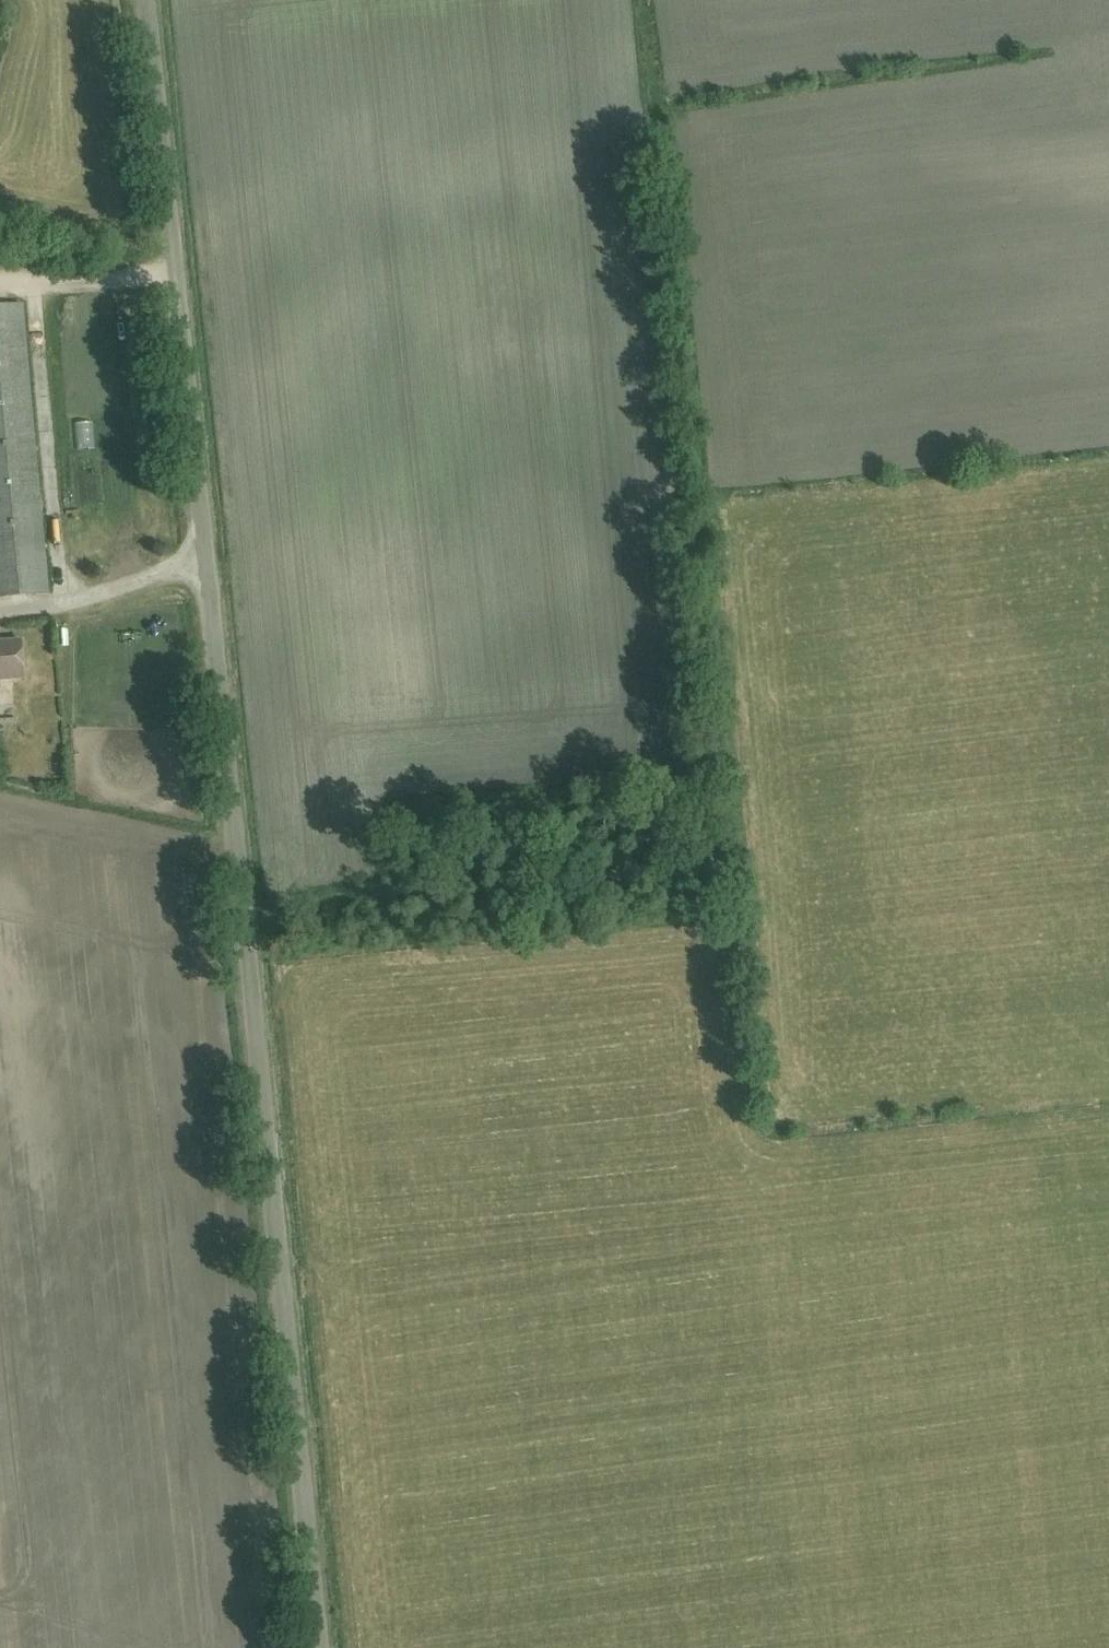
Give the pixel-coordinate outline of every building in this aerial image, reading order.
[(47,594),(21,305),(0,307),(0,598),(47,594)] [(24,678),(21,640),(0,642),(0,680),(24,678)]
